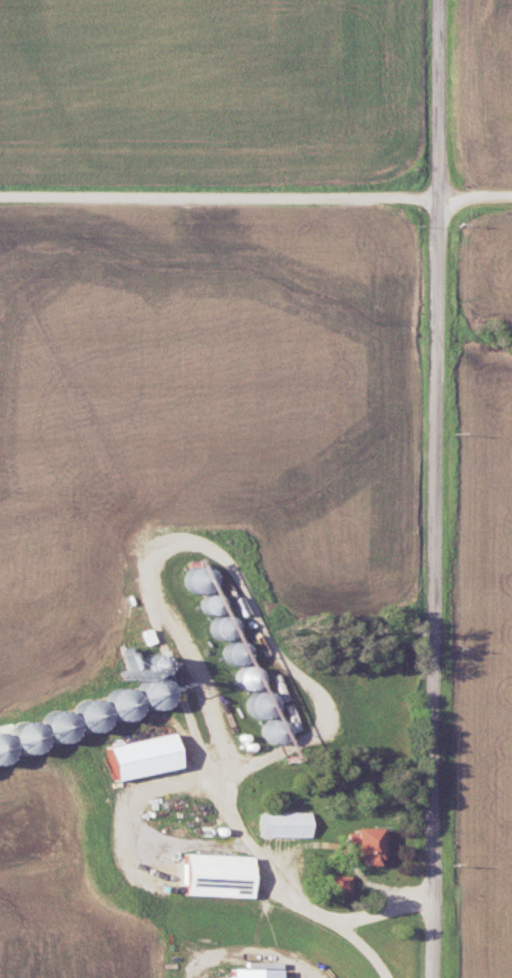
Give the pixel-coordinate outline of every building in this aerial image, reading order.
[(162,704),(166,686),(152,683),(149,702),(162,704)] [(121,711),(130,706),(127,699),(118,704),(121,711)] [(82,725),(101,729),(106,704),(86,701),(82,725)] [(52,710),(52,739),(75,739),(75,710),(52,710)] [(286,718),(266,720),(268,740),(288,737),(286,718)] [(313,835),(313,810),(262,810),(262,835),(313,835)] [(368,862),(383,862),(383,826),(351,826),(351,856),(368,856),(368,862)] [(256,853),(186,852),(185,893),(255,894),(256,853)] [(352,889),(351,875),(336,875),(337,890),(352,889)] [(234,966),(234,973),(220,973),(220,977),(285,977),(285,966),(234,966)]
